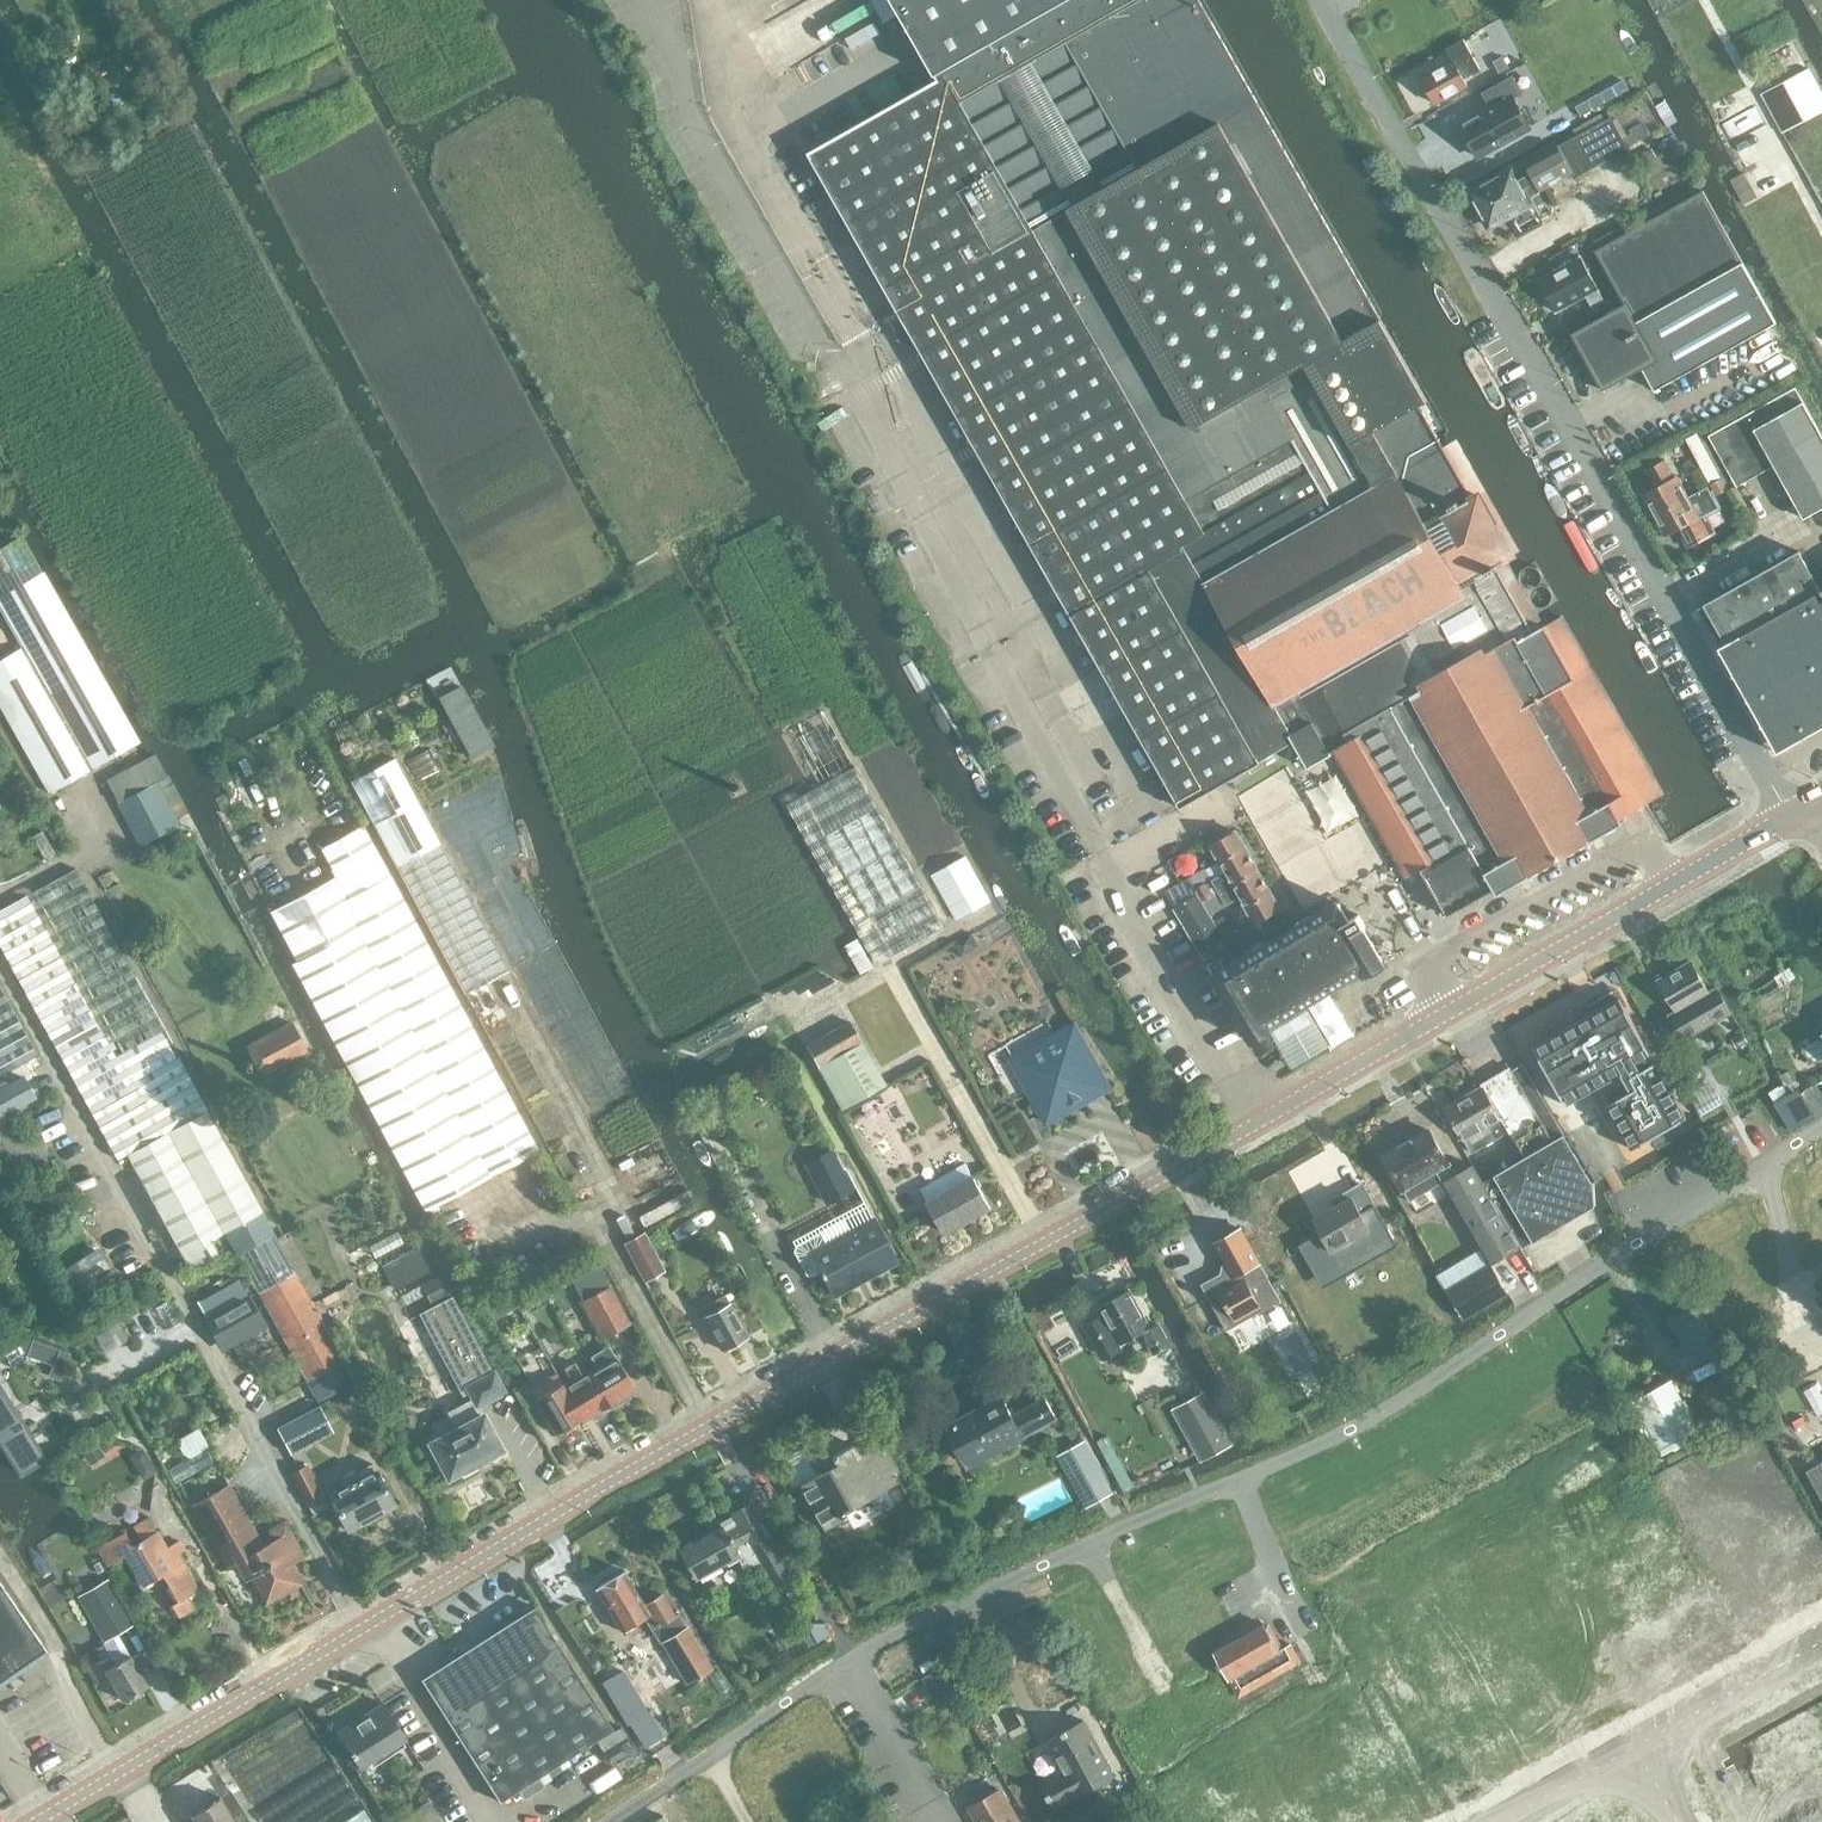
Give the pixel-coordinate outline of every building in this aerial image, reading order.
[(1515,555),(1479,492),(1468,498),(1414,408),(1425,403),(1374,308),(1199,0),(893,0),(925,56),(938,79),(816,150),(1175,797),(1181,808),(1261,762),(1260,761),(1293,742),(1307,768),(1332,754),(1331,752),(1347,743),(1447,915),(1493,889),(1496,895),(1623,823),(1620,818),(1662,794),(1561,617),(1545,627),(1507,560),(1515,555)] [(1463,39),(1445,49),(1452,60),(1420,79),(1436,105),(1468,87),(1464,79),(1480,69),(1463,39)] [(1504,55),(1493,60),(1499,72),(1510,67),(1504,55)] [(1782,133),(1821,112),(1821,95),(1808,68),(1760,94),(1782,133)] [(1492,108),(1461,125),(1478,156),(1530,127),(1513,98),(1522,93),(1512,76),(1483,92),(1492,108)] [(1624,79),(1575,106),(1581,116),(1630,90),(1624,79)] [(1491,229),(1518,214),(1522,215),(1531,210),(1531,207),(1535,205),(1531,197),(1573,172),(1576,178),(1628,148),(1611,118),(1558,146),(1526,163),(1525,161),(1514,167),(1513,165),(1466,191),(1476,208),(1479,207),(1491,229)] [(1571,334),(1595,378),(1602,390),(1642,368),(1654,391),(1775,323),(1703,191),(1594,251),(1624,304),(1571,334)] [(1581,257),(1539,280),(1546,293),(1545,297),(1550,306),(1554,308),(1556,312),(1586,296),(1593,308),(1605,301),(1581,257)] [(1581,311),(1564,320),(1570,331),(1587,322),(1584,316),(1581,311)] [(1710,428),(1737,482),(1778,462),(1804,514),(1821,505),(1821,425),(1801,383),(1710,428)] [(1686,439),(1714,489),(1725,482),(1697,433),(1686,439)] [(1642,494),(1654,515),(1687,496),(1675,475),(1673,476),(1663,459),(1646,469),(1656,486),(1642,494)] [(1687,496),(1654,515),(1666,537),(1679,529),(1689,546),(1715,531),(1705,514),(1720,506),(1707,484),(1687,496)] [(1775,745),(1821,722),(1821,585),(1804,549),(1702,599),(1775,745)] [(0,676),(0,707),(49,793),(137,744),(41,573),(0,597),(0,610),(28,661),(0,676)] [(461,686),(440,698),(472,756),(493,745),(461,686)] [(789,729),(821,785),(787,804),(878,966),(944,928),(855,766),(823,710),(789,729)] [(427,1211),(537,1151),(390,877),(301,712),(211,761),(234,804),(218,812),(298,961),(293,964),(427,1211)] [(506,971),(404,751),(359,772),(460,992),(506,971)] [(143,761),(110,778),(122,800),(118,802),(141,844),(177,825),(154,781),(155,780),(166,775),(157,758),(156,754),(143,761)] [(1234,829),(1210,845),(1226,872),(1212,880),(1218,893),(1258,870),(1234,829)] [(957,921),(991,902),(965,856),(932,875),(957,921)] [(128,1154),(208,1111),(210,1110),(76,869),(0,910),(0,945),(118,1160),(128,1154)] [(1258,870),(1218,893),(1202,902),(1210,915),(1241,897),(1256,925),(1281,910),(1258,870)] [(1173,910),(1200,955),(1225,940),(1210,915),(1202,902),(1198,895),(1173,910)] [(1366,926),(1359,914),(1349,920),(1339,902),(1292,930),(1291,928),(1224,968),(1213,974),(1250,1038),(1256,1040),(1269,1032),(1270,1026),(1363,972),(1369,973),(1382,966),(1383,960),(1364,927),(1366,926)] [(973,932),(953,943),(960,956),(980,945),(973,932)] [(1730,1013),(1716,987),(1708,991),(1690,961),(1657,980),(1675,1010),(1668,1014),(1684,1040),(1730,1013)] [(24,1061),(36,1055),(0,990),(0,1075),(24,1061)] [(1646,1044),(1619,997),(1533,1046),(1567,1105),(1621,1074),(1630,1091),(1607,1104),(1632,1149),(1688,1117),(1656,1062),(1641,1070),(1638,1065),(1653,1056),(1646,1044)] [(842,1110),(886,1086),(848,1020),(804,1045),(842,1110)] [(262,1076),(307,1051),(291,1022),(246,1045),(262,1076)] [(1048,1118),(1105,1086),(1073,1030),(1055,1040),(1046,1025),(1008,1047),(1048,1118)] [(1743,1032),(1731,1039),(1737,1048),(1748,1041),(1743,1032)] [(1480,1084),(1482,1087),(1508,1132),(1509,1132),(1525,1159),(1554,1141),(1541,1119),(1510,1066),(1480,1084)] [(37,1099),(24,1074),(0,1087),(0,1119),(37,1099)] [(1471,1153),(1508,1132),(1482,1087),(1445,1108),(1464,1141),(1471,1153)] [(1792,1132),(1811,1121),(1791,1088),(1772,1099),(1792,1132)] [(208,1111),(128,1154),(190,1270),(219,1254),(212,1240),(263,1211),(208,1111)] [(1429,1129),(1403,1145),(1397,1149),(1393,1148),(1389,1150),(1388,1154),(1384,1156),(1403,1189),(1436,1170),(1491,1265),(1520,1247),(1472,1165),(1456,1175),(1429,1129)] [(1565,1134),(1564,1135),(1525,1159),(1496,1176),(1535,1241),(1596,1205),(1594,1184),(1565,1134)] [(831,1151),(807,1163),(827,1202),(851,1190),(831,1151)] [(991,1208),(965,1163),(920,1188),(946,1234),(991,1208)] [(1314,1218),(1333,1252),(1367,1233),(1370,1239),(1387,1229),(1362,1184),(1349,1191),(1352,1196),(1314,1218)] [(874,1218),(827,1244),(823,1235),(817,1233),(795,1245),(793,1251),(806,1275),(811,1276),(819,1272),(831,1294),(853,1282),(851,1279),(862,1273),(866,1279),(897,1262),(874,1218)] [(1214,1243),(1225,1262),(1232,1274),(1228,1276),(1220,1273),(1201,1284),(1217,1313),(1227,1307),(1234,1320),(1266,1302),(1258,1286),(1270,1280),(1260,1263),(1241,1227),(1229,1234),(1224,1233),(1218,1236),(1217,1241),(1214,1243)] [(664,1270),(644,1232),(624,1242),(645,1280),(664,1270)] [(418,1248),(382,1266),(395,1289),(430,1270),(418,1248)] [(1508,1292),(1492,1265),(1447,1291),(1463,1319),(1508,1292)] [(356,1381),(345,1362),(295,1273),(259,1293),(308,1383),(318,1402),(356,1381)] [(452,1296),(441,1274),(422,1284),(433,1305),(452,1296)] [(582,1301),(598,1330),(602,1338),(631,1323),(610,1285),(582,1301)] [(1127,1290),(1101,1304),(1106,1314),(1103,1316),(1102,1314),(1084,1324),(1101,1354),(1122,1343),(1143,1332),(1156,1355),(1170,1347),(1162,1332),(1154,1336),(1129,1291),(1127,1291),(1127,1290)] [(705,1317),(722,1349),(747,1336),(730,1303),(729,1304),(724,1295),(700,1308),(705,1317)] [(249,1296),(207,1319),(222,1346),(263,1323),(249,1296)] [(463,1475),(476,1468),(475,1467),(477,1462),(501,1448),(476,1403),(486,1398),(489,1402),(501,1395),(499,1391),(501,1389),(495,1377),(494,1378),(451,1297),(420,1313),(463,1394),(470,1391),(472,1394),(471,1395),(473,1398),(448,1411),(457,1428),(429,1442),(449,1477),(457,1473),(462,1474),(463,1475)] [(1199,1306),(1190,1310),(1197,1323),(1206,1318),(1199,1306)] [(1297,1326),(1274,1333),(1285,1370),(1308,1363),(1297,1326)] [(591,1373),(609,1404),(611,1403),(613,1407),(630,1397),(628,1393),(635,1389),(608,1345),(590,1356),(598,1368),(591,1373)] [(58,1349),(49,1375),(60,1380),(70,1354),(58,1349)] [(609,1404),(591,1373),(583,1377),(574,1362),(565,1368),(574,1383),(566,1387),(585,1419),(609,1404)] [(585,1419),(566,1387),(563,1382),(556,1386),(551,1377),(531,1389),(536,1398),(556,1433),(582,1417),(583,1419),(585,1419)] [(1672,1381),(1633,1402),(1662,1455),(1701,1433),(1672,1381)] [(1201,1394),(1177,1407),(1204,1458),(1229,1445),(1201,1394)] [(1020,1440),(1056,1419),(1044,1399),(1014,1415),(1003,1395),(947,1425),(970,1468),(1020,1440)] [(11,1404),(0,1411),(0,1440),(20,1471),(44,1456),(11,1404)] [(284,1424),(277,1428),(291,1453),(297,1450),(333,1431),(320,1405),(284,1424)] [(908,1419),(893,1427),(900,1441),(915,1432),(908,1419)] [(202,1427),(181,1435),(187,1452),(209,1444),(202,1427)] [(1108,1434),(1096,1440),(1124,1491),(1135,1485),(1108,1434)] [(94,1439),(80,1448),(90,1464),(105,1455),(94,1439)] [(859,1453),(853,1443),(831,1456),(835,1463),(799,1484),(823,1528),(846,1515),(844,1513),(903,1479),(881,1440),(859,1453)] [(1084,1440),(1058,1454),(1086,1508),(1113,1493),(1084,1440)] [(1807,1470),(1821,1498),(1821,1462),(1807,1470)] [(344,1487),(330,1495),(349,1529),(395,1504),(372,1463),(340,1481),(344,1487)] [(305,1465),(291,1473),(309,1507),(310,1506),(324,1499),(305,1465)] [(262,1546),(238,1504),(227,1484),(191,1504),(227,1567),(236,1562),(243,1576),(248,1574),(265,1604),(303,1583),(294,1567),(289,1570),(287,1565),(303,1556),(284,1522),(270,1530),(275,1538),(262,1546)] [(694,1579),(737,1555),(745,1569),(758,1562),(774,1589),(792,1579),(749,1502),(730,1513),(733,1518),(677,1550),(694,1579)] [(1790,1524),(1763,1540),(1793,1594),(1821,1578),(1806,1552),(1821,1544),(1806,1515),(1790,1524)] [(124,1531),(98,1546),(109,1565),(126,1555),(144,1585),(157,1577),(165,1580),(177,1600),(171,1604),(178,1615),(193,1607),(187,1596),(198,1589),(177,1553),(184,1549),(178,1540),(167,1546),(153,1523),(142,1530),(146,1536),(132,1544),(124,1531)] [(621,1632),(648,1615),(656,1627),(675,1616),(661,1594),(644,1604),(623,1570),(593,1587),(621,1632)] [(131,1622),(107,1581),(86,1593),(96,1610),(90,1613),(105,1638),(131,1622)] [(46,1648),(0,1582),(0,1680),(46,1648)] [(537,1611),(535,1612),(463,1658),(460,1654),(421,1679),(499,1801),(518,1790),(524,1798),(544,1785),(538,1777),(612,1729),(537,1611)] [(1265,1623),(1214,1653),(1240,1695),(1301,1660),(1290,1643),(1279,1649),(1265,1623)] [(798,1629),(810,1649),(831,1637),(824,1624),(806,1624),(798,1629)] [(686,1626),(661,1642),(686,1684),(711,1668),(686,1626)] [(103,1643),(81,1656),(87,1667),(109,1654),(103,1643)] [(109,1675),(123,1700),(148,1685),(130,1655),(114,1664),(110,1656),(88,1669),(96,1682),(109,1675)] [(622,1661),(600,1673),(617,1703),(630,1695),(621,1680),(629,1674),(622,1661)] [(929,1704),(952,1692),(939,1669),(916,1680),(929,1704)] [(406,1739),(383,1703),(337,1732),(361,1769),(406,1739)] [(1043,1786),(1048,1794),(1050,1799),(1051,1799),(1055,1807),(1078,1794),(1079,1796),(1115,1776),(1084,1720),(1048,1740),(1066,1773),(1043,1786)] [(970,1806),(979,1821),(1018,1821),(1000,1789),(995,1792),(992,1791),(985,1795),(984,1798),(970,1806)] [(196,1821),(234,1821),(219,1797),(191,1814),(196,1821)]
